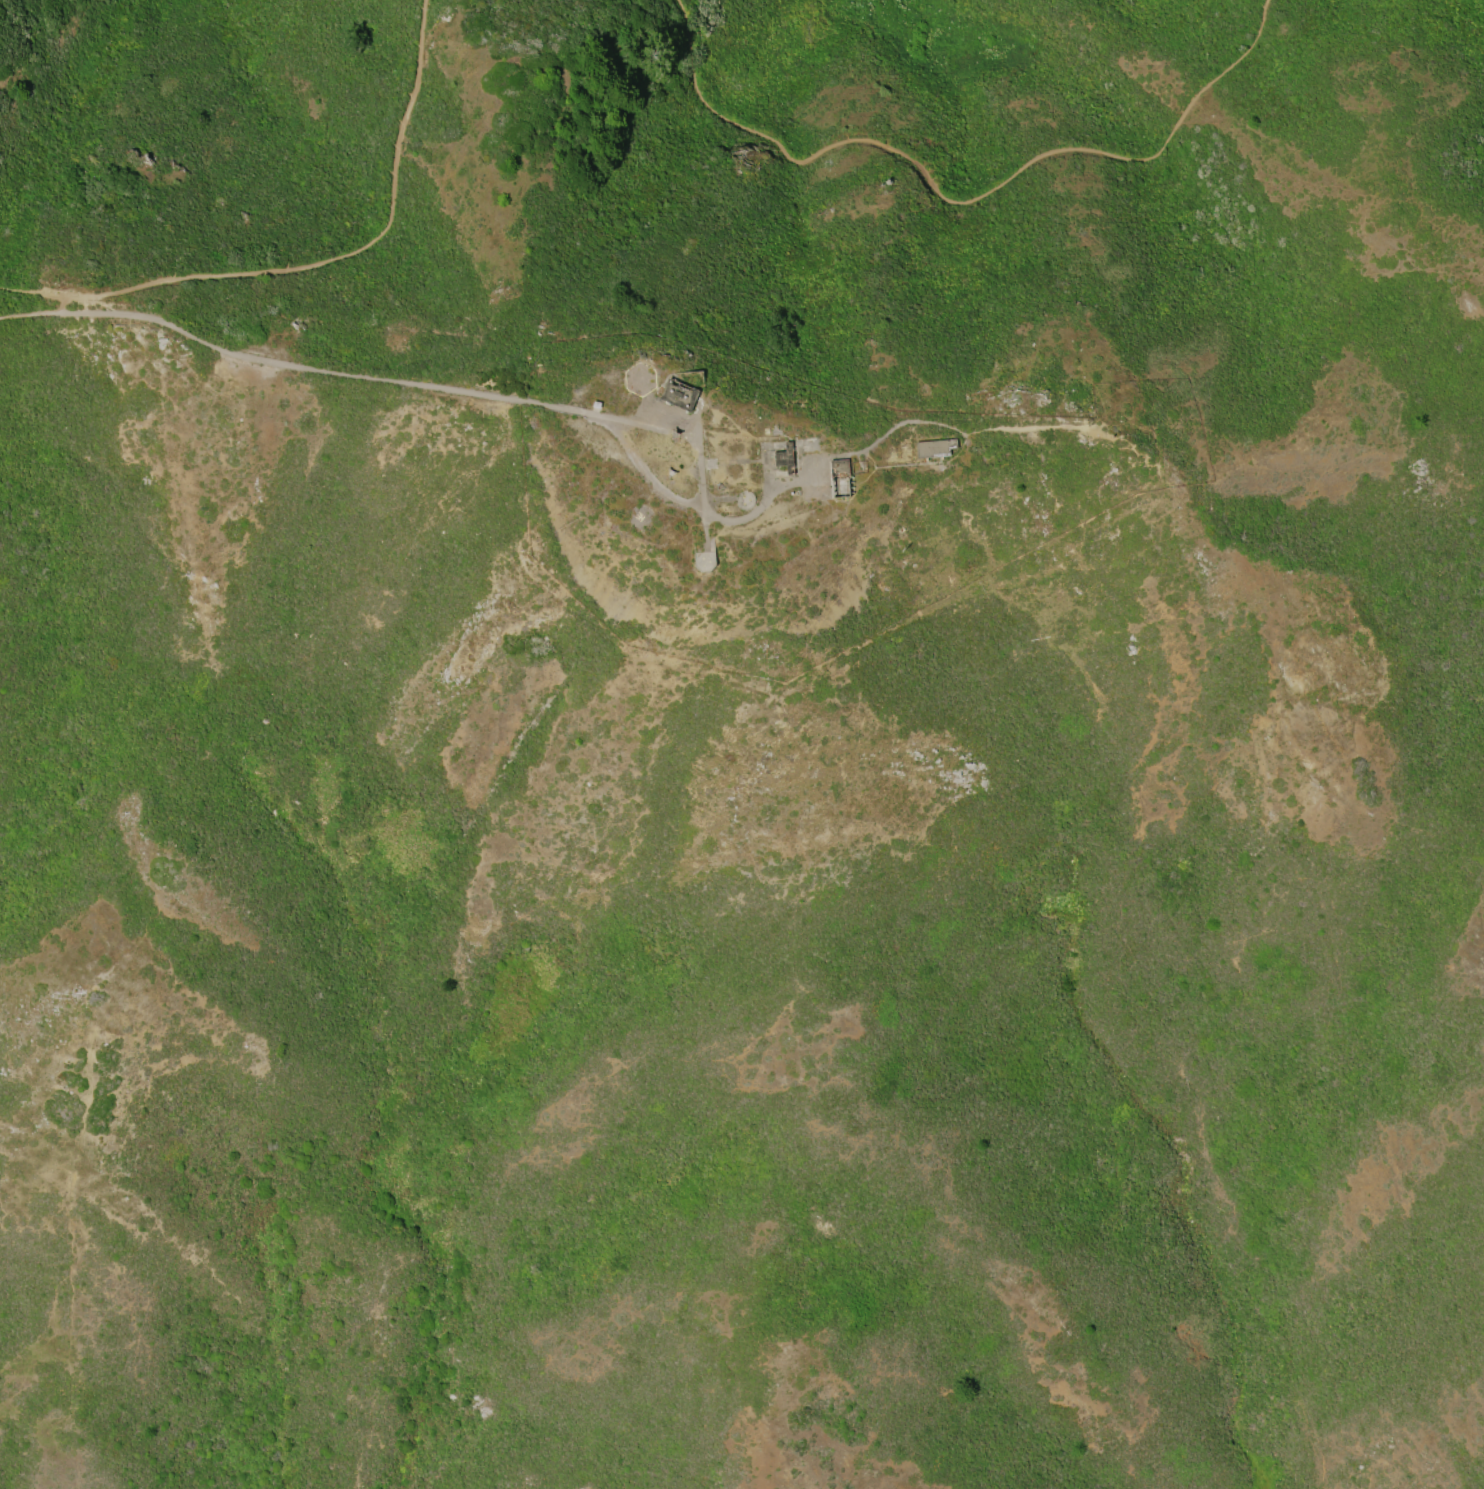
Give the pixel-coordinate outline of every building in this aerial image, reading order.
[(693,413),(701,392),(669,379),(661,399),(693,413)] [(916,443),(956,440),(957,449),(949,450),(950,457),(918,459),(916,443)] [(785,443),(792,443),(795,475),(788,476),(787,466),(774,467),(773,454),(786,453),(785,443)] [(830,462),(848,461),(850,498),(831,499),(830,462)]
